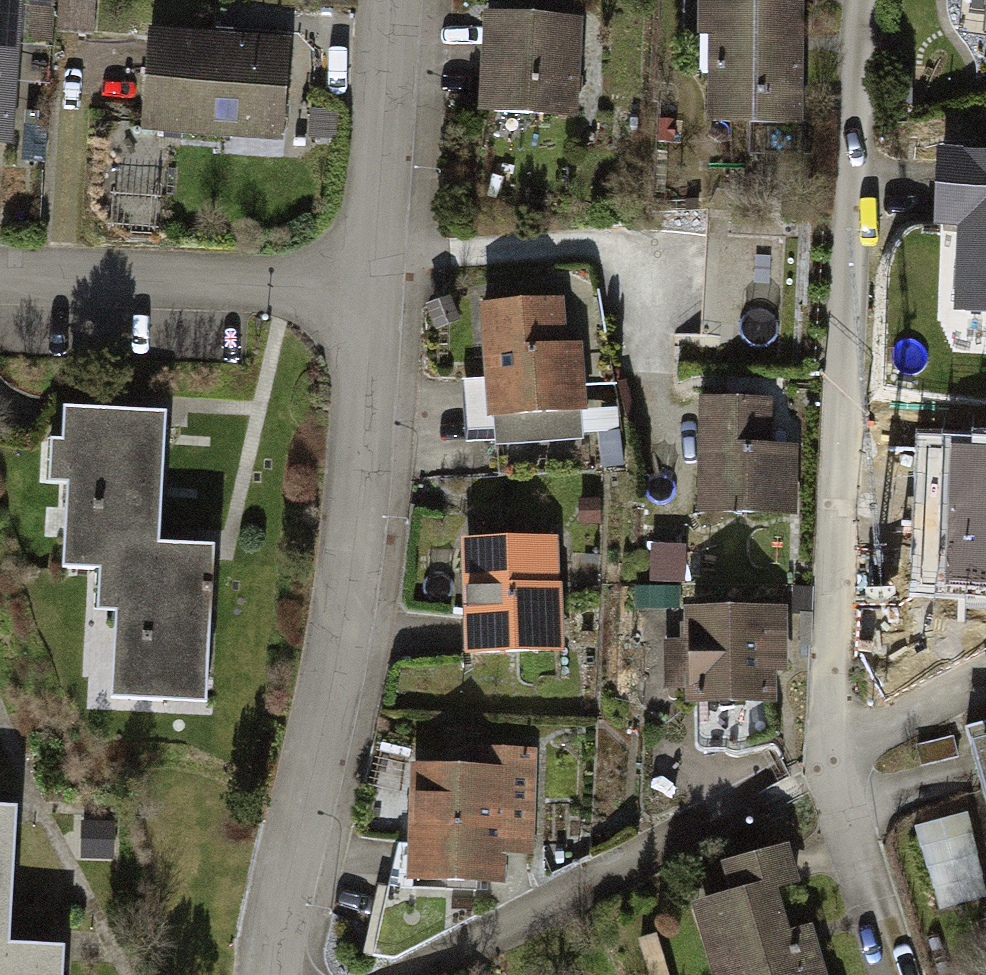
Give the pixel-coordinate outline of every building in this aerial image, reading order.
[(17,151),(26,0),(0,0),(0,149),(17,151)] [(687,146),(805,145),(805,0),(687,0),(687,146)] [(585,27),(484,23),(480,126),(581,129),(585,27)] [(297,50),(157,41),(150,140),(290,149),(297,50)] [(931,154),(929,242),(962,243),(960,326),(985,327),(985,156),(931,154)] [(580,302),(481,309),(489,428),(588,421),(580,302)] [(771,406),(707,403),(701,515),(791,520),(795,445),(769,443),(771,406)] [(90,405),(63,404),(62,433),(46,432),(44,472),(62,473),(58,562),(98,563),(97,607),(114,608),(110,699),(202,703),(209,541),(175,540),(158,539),(159,520),(163,408),(121,406),(90,405)] [(916,432),(909,596),(985,599),(985,435),(916,432)] [(556,532),(459,536),(463,650),(560,647),(556,532)] [(791,603),(678,600),(676,705),(788,708),(791,603)] [(968,731),(985,795),(985,726),(968,731)] [(529,760),(400,753),(393,880),(522,887),(529,760)] [(60,940),(29,938),(12,938),(13,915),(18,805),(0,804),(0,974),(58,974),(60,940)] [(985,897),(985,881),(978,812),(931,817),(941,902),(985,897)] [(694,903),(714,974),(832,974),(821,936),(793,944),(775,880),(694,903)]
